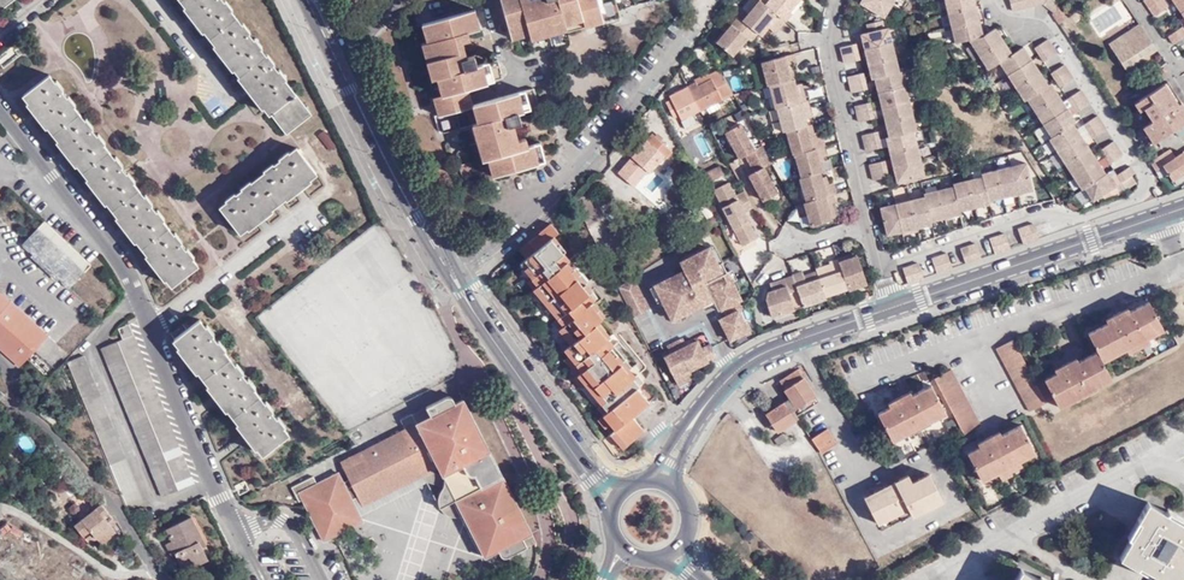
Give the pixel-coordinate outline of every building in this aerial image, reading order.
[(12,0),(0,0),(0,10),(12,0)] [(286,134),(312,115),(223,0),(182,0),(286,134)] [(525,6),(524,0),(505,0),(513,31),(531,26),(533,32),(566,23),(569,29),(569,33),(622,17),(617,0),(545,0),(525,6)] [(757,31),(768,19),(772,23),(776,27),(784,19),(763,0),(756,0),(741,18),(757,31)] [(784,19),(799,0),(763,0),(784,19)] [(887,0),(862,0),(860,3),(884,17),(893,3),(887,0)] [(973,0),(943,0),(945,11),(974,4),(973,0)] [(1011,10),(1020,8),(1019,0),(1009,0),(1011,10)] [(1164,0),(1143,0),(1154,15),(1168,6),(1164,0)] [(1183,16),(1183,0),(1173,0),(1183,16)] [(978,21),(974,4),(945,11),(949,27),(978,21)] [(527,136),(518,139),(521,146),(516,148),(504,113),(511,111),(515,123),(523,120),(519,110),(541,104),(536,87),(473,105),(469,86),(506,75),(501,56),(479,62),(476,52),(468,55),(471,64),(466,66),(456,32),(471,28),(481,26),(476,8),(430,19),(435,37),(430,39),(439,72),(434,75),(430,75),(445,130),(472,123),(479,120),(488,155),(493,153),(498,172),(546,160),(540,141),(530,144),(527,136)] [(741,18),(738,14),(716,41),(731,55),(747,37),(750,40),(757,31),(741,18)] [(1072,20),(1074,24),(1080,17),(1079,15),(1072,20)] [(1080,17),(1074,24),(1075,26),(1083,21),(1080,17)] [(435,37),(430,19),(424,21),(428,38),(424,39),(434,75),(439,72),(430,39),(435,37)] [(768,19),(757,31),(761,35),(772,23),(768,19)] [(869,28),(869,31),(886,27),(884,19),(876,21),(874,27),(869,28)] [(981,35),(978,21),(949,27),(953,42),(967,39),(981,35)] [(534,37),(569,29),(566,23),(533,32),(534,37)] [(1157,50),(1139,23),(1108,44),(1127,70),(1157,50)] [(515,37),(533,32),(531,26),(513,31),(515,37)] [(1183,26),(1167,36),(1173,44),(1183,37),(1183,28),(1183,26)] [(886,27),(869,31),(844,37),(842,38),(845,54),(893,42),(889,27),(886,27)] [(997,27),(987,33),(997,46),(1005,40),(997,27)] [(487,45),(485,39),(465,45),(464,39),(474,37),(471,28),(456,32),(466,66),(471,64),(468,55),(467,51),(487,45)] [(987,33),(981,35),(967,39),(978,57),(997,46),(987,33)] [(1053,44),(1049,38),(1034,47),(1038,54),(1053,44)] [(997,46),(978,57),(986,71),(1000,62),(1014,54),(1005,40),(997,46)] [(893,42),(845,54),(849,70),(897,56),(893,42)] [(1014,54),(1000,62),(1008,74),(1035,56),(1027,44),(1019,50),(1014,54)] [(1053,44),(1038,54),(1042,61),(1058,52),(1053,44)] [(796,61),(793,51),(760,60),(767,83),(793,76),(790,63),(796,61)] [(897,56),(849,70),(853,85),(901,71),(897,56)] [(1035,56),(1008,74),(1016,86),(1043,69),(1035,56)] [(1051,72),(1055,80),(1070,70),(1065,62),(1051,72)] [(1043,69),(1016,86),(1025,99),(1051,82),(1043,69)] [(853,85),(856,99),(908,85),(904,70),(901,71),(853,85)] [(1070,70),(1055,80),(1059,86),(1074,76),(1070,70)] [(720,72),(688,88),(701,111),(732,96),(720,72)] [(49,74),(23,94),(173,285),(198,265),(49,74)] [(795,82),(793,76),(767,83),(775,106),(806,98),(802,81),(795,82)] [(1051,82),(1025,99),(1034,111),(1060,94),(1051,82)] [(1139,110),(1147,123),(1139,129),(1145,139),(1149,136),(1153,143),(1174,130),(1177,135),(1183,131),(1183,107),(1168,82),(1139,99),(1144,107),(1139,110)] [(876,109),(911,101),(908,85),(856,99),(858,106),(874,103),(876,109)] [(701,111),(688,88),(670,96),(673,101),(668,103),(676,118),(682,117),(687,128),(698,124),(693,115),(701,111)] [(1067,98),(1071,104),(1086,95),(1082,88),(1067,98)] [(1060,94),(1034,111),(1042,123),(1068,107),(1060,94)] [(1076,112),(1091,101),(1086,95),(1071,104),(1076,112)] [(806,98),(775,106),(783,128),(786,128),(808,122),(807,117),(811,117),(806,98)] [(1139,99),(1134,102),(1139,110),(1144,107),(1139,99)] [(862,123),(863,129),(914,115),(911,101),(876,109),(878,119),(862,123)] [(860,113),(876,109),(874,103),(858,106),(860,113)] [(1068,107),(1042,123),(1051,136),(1076,119),(1068,107)] [(860,113),(862,123),(878,119),(876,109),(860,113)] [(517,135),(539,129),(537,123),(516,128),(515,123),(511,111),(504,113),(516,148),(521,146),(518,139),(517,135)] [(863,129),(867,142),(887,138),(917,130),(914,115),(863,129)] [(1085,123),(1089,130),(1104,121),(1099,115),(1085,123)] [(1051,136),(1049,137),(1057,150),(1085,133),(1076,119),(1051,136)] [(479,120),(472,123),(483,157),(488,155),(479,120)] [(1093,137),(1109,129),(1104,121),(1089,130),(1093,137)] [(808,122),(786,128),(791,152),(825,144),(822,135),(819,136),(818,129),(813,130),(812,125),(809,125),(808,122)] [(767,159),(761,149),(754,152),(740,127),(726,136),(740,162),(745,159),(750,166),(767,159)] [(1043,127),(1034,131),(1039,144),(1049,140),(1043,127)] [(887,138),(891,152),(920,144),(917,130),(887,138)] [(319,136),(329,150),(336,146),(326,131),(319,136)] [(636,155),(653,170),(667,155),(671,157),(676,151),(655,132),(636,155)] [(1085,133),(1057,150),(1065,163),(1093,145),(1085,133)] [(1149,136),(1145,139),(1150,146),(1153,143),(1149,136)] [(867,142),(870,158),(891,152),(887,138),(867,142)] [(1100,149),(1105,156),(1120,146),(1116,140),(1100,149)] [(1042,145),(1046,155),(1054,151),(1050,142),(1042,145)] [(825,144),(791,152),(793,162),(798,160),(800,175),(823,169),(820,155),(827,152),(825,144)] [(891,152),(895,167),(923,159),(920,144),(891,152)] [(1093,145),(1065,163),(1073,176),(1101,158),(1093,145)] [(1110,163),(1125,153),(1120,146),(1105,156),(1110,163)] [(316,174),(296,148),(220,208),(240,233),(316,174)] [(1170,149),(1165,152),(1170,160),(1175,157),(1170,149)] [(870,158),(874,172),(895,167),(891,152),(870,158)] [(1158,169),(1163,166),(1172,180),(1183,172),(1183,154),(1183,152),(1175,157),(1170,160),(1165,152),(1153,160),(1158,169)] [(493,173),(498,172),(493,153),(488,155),(493,173)] [(630,161),(621,173),(637,187),(653,170),(636,155),(630,161)] [(625,157),(616,169),(621,173),(630,161),(625,157)] [(1101,158),(1073,176),(1081,188),(1083,187),(1109,171),(1101,158)] [(767,159),(750,166),(755,175),(750,178),(765,204),(779,196),(765,171),(772,168),(767,159)] [(923,159),(895,167),(898,181),(926,173),(923,159)] [(1149,163),(1154,169),(1158,169),(1153,160),(1149,163)] [(1011,165),(1018,192),(1036,188),(1027,161),(1011,165)] [(1004,196),(1018,192),(1011,165),(998,168),(1004,196)] [(1122,182),(1137,172),(1132,165),(1117,174),(1122,182)] [(895,167),(874,172),(877,187),(898,181),(895,167)] [(711,183),(725,174),(722,168),(707,176),(711,183)] [(991,199),(1004,196),(998,168),(984,171),(985,176),(991,199)] [(823,169),(800,175),(806,198),(833,191),(838,189),(834,180),(830,180),(828,174),(824,175),(823,169)] [(644,193),(659,175),(653,170),(637,187),(644,193)] [(1109,171),(1083,187),(1093,200),(1118,184),(1109,171)] [(726,176),(725,174),(711,183),(712,184),(726,176)] [(977,207),(992,203),(991,199),(985,176),(971,179),(977,207)] [(962,211),(977,207),(971,179),(955,182),(955,186),(962,211)] [(754,210),(745,194),(737,198),(730,185),(715,192),(744,248),(758,241),(745,214),(754,210)] [(948,217),(963,214),(962,211),(955,186),(941,189),(948,217)] [(672,205),(675,207),(684,198),(672,188),(669,195),(672,205)] [(934,220),(948,217),(941,189),(926,193),(927,197),(934,220)] [(833,191),(806,198),(812,223),(837,217),(836,211),(838,210),(833,191)] [(920,227),(934,224),(934,220),(927,197),(913,201),(920,227)] [(592,199),(578,205),(579,206),(587,223),(599,218),(592,199)] [(898,205),(904,231),(920,227),(913,201),(898,205)] [(898,205),(898,202),(884,207),(890,235),(904,231),(898,205)] [(517,250),(521,255),(526,261),(521,265),(532,279),(529,282),(557,318),(555,321),(572,343),(569,347),(573,353),(566,360),(577,374),(585,384),(602,408),(596,413),(607,430),(613,429),(616,432),(610,437),(619,452),(647,432),(641,425),(654,414),(639,398),(647,390),(639,380),(630,387),(623,379),(631,371),(607,341),(612,337),(599,321),(604,316),(594,304),(599,298),(593,291),(584,298),(577,290),(586,283),(565,254),(567,252),(556,238),(563,231),(555,219),(517,250)] [(69,287),(90,266),(44,221),(23,243),(69,287)] [(1028,225),(1034,241),(1041,239),(1035,223),(1028,225)] [(1020,227),(1025,244),(1026,243),(1034,241),(1028,225),(1020,227)] [(1001,234),(1006,250),(1012,248),(1007,232),(1001,234)] [(993,237),(999,253),(1006,250),(1001,234),(993,237)] [(970,245),(976,261),(985,258),(979,242),(970,245)] [(733,265),(717,243),(643,289),(656,313),(676,301),(696,335),(711,325),(705,317),(745,292),(729,268),(733,265)] [(963,247),(968,264),(970,263),(976,261),(970,245),(963,247)] [(854,258),(862,255),(860,248),(851,251),(854,258)] [(840,254),(852,289),(871,282),(862,255),(854,258),(851,251),(840,254)] [(941,255),(947,270),(956,267),(950,252),(941,255)] [(819,266),(819,268),(828,298),(852,289),(840,254),(832,257),(833,260),(819,266)] [(933,258),(940,273),(947,270),(941,255),(933,258)] [(913,264),(919,281),(928,278),(922,261),(913,264)] [(905,267),(912,283),(919,281),(913,264),(905,267)] [(899,269),(905,285),(912,283),(905,267),(899,269)] [(804,269),(795,272),(806,306),(828,298),(819,268),(805,273),(804,269)] [(806,306),(795,272),(774,280),(776,288),(768,292),(775,318),(806,306)] [(620,286),(633,319),(648,313),(635,280),(620,286)] [(593,291),(586,283),(577,290),(584,298),(593,291)] [(21,365),(48,336),(0,292),(0,346),(21,365)] [(1124,317),(1122,313),(1115,316),(1118,320),(1110,324),(1090,334),(1100,353),(1105,363),(1129,350),(1150,339),(1166,330),(1151,303),(1133,312),(1124,317)] [(1131,308),(1122,313),(1124,317),(1133,312),(1131,308)] [(728,345),(750,336),(740,311),(718,321),(728,345)] [(1118,320),(1115,316),(1108,320),(1110,324),(1118,320)] [(200,322),(175,342),(265,454),(289,434),(200,322)] [(150,373),(130,323),(119,328),(123,338),(102,347),(163,496),(195,483),(151,375),(150,373)] [(682,338),(666,345),(671,356),(663,359),(674,383),(717,364),(707,341),(687,350),(682,338)] [(1152,343),(1150,339),(1129,350),(1131,353),(1152,343)] [(1016,341),(1000,350),(1031,412),(1048,403),(1016,341)] [(1105,363),(1100,353),(1082,362),(1074,366),(1071,362),(1066,365),(1068,369),(1057,375),(1046,380),(1061,409),(1116,381),(1105,363)] [(84,354),(68,361),(128,510),(145,504),(84,354)] [(1074,366),(1082,362),(1080,358),(1071,362),(1074,366)] [(1055,371),(1057,375),(1068,369),(1066,365),(1055,371)] [(954,370),(936,379),(965,435),(983,426),(954,370)] [(630,387),(639,380),(631,371),(623,379),(630,387)] [(782,384),(792,398),(800,409),(818,398),(817,395),(815,396),(805,380),(806,380),(799,371),(782,384)] [(585,384),(577,374),(571,379),(579,389),(585,384)] [(907,401),(904,396),(897,400),(900,404),(892,408),(881,414),(896,442),(949,414),(934,386),(916,396),(907,401)] [(914,392),(904,396),(907,401),(916,396),(914,392)] [(417,423),(421,431),(440,467),(445,478),(445,481),(445,484),(444,486),(441,490),(438,494),(438,498),(439,504),(440,508),(455,500),(464,516),(485,557),(498,550),(502,556),(506,558),(536,543),(463,399),(456,403),(453,398),(450,397),(447,397),(401,420),(405,429),(417,423)] [(792,398),(784,405),(792,416),(800,409),(792,398)] [(792,416),(797,422),(802,419),(822,405),(818,398),(800,409),(792,416)] [(784,405),(769,416),(781,432),(777,435),(784,445),(793,439),(786,430),(797,422),(792,416),(784,405)] [(405,429),(402,431),(406,439),(421,431),(417,423),(405,429)] [(996,440),(994,436),(987,439),(989,443),(981,448),(969,454),(984,482),(1000,473),(1016,465),(1037,453),(1023,426),(1005,435),(996,440)] [(345,470),(349,479),(358,497),(363,506),(424,475),(440,467),(421,431),(406,439),(402,431),(361,452),(365,459),(345,470)] [(818,442),(828,456),(843,444),(833,431),(818,442)] [(1003,431),(994,436),(996,440),(1005,435),(1003,431)] [(989,443),(987,439),(978,443),(981,448),(989,443)] [(341,462),(345,470),(365,459),(361,452),(341,462)] [(1018,469),(1016,465),(1000,473),(1003,477),(1018,469)] [(440,467),(424,475),(427,481),(444,486),(445,484),(445,481),(445,478),(440,467)] [(352,500),(343,482),(338,472),(317,483),(313,476),(292,487),(299,501),(303,499),(324,541),(363,521),(352,500)] [(903,494),(932,479),(930,475),(914,482),(911,476),(866,498),(868,501),(899,487),(903,494)] [(349,479),(343,482),(352,500),(358,497),(349,479)] [(912,513),(942,497),(932,479),(903,494),(899,487),(868,501),(878,521),(908,506),(911,509),(912,513)] [(55,493),(48,499),(55,508),(63,502),(55,493)] [(944,501),(942,497),(912,513),(914,517),(944,501)] [(461,517),(464,516),(455,500),(440,508),(442,510),(445,513),(447,515),(452,517),(457,517),(461,517)] [(1168,510),(1167,513),(1148,500),(1128,533),(1131,535),(1121,552),(1152,572),(1147,579),(1175,579),(1183,564),(1183,519),(1168,510)] [(110,517),(100,503),(72,526),(87,543),(94,537),(109,524),(106,520),(110,517)] [(880,524),(911,509),(908,506),(878,521),(880,524)] [(193,563),(194,565),(207,560),(198,541),(202,539),(191,516),(167,528),(172,540),(178,551),(173,553),(180,569),(193,563)] [(109,524),(94,537),(99,543),(114,531),(109,524)] [(178,551),(172,540),(168,542),(173,553),(178,551)] [(197,570),(194,565),(193,563),(180,569),(184,575),(197,570)] [(1042,577),(1041,579),(1023,568),(1015,579),(1047,579),(1042,577)]
